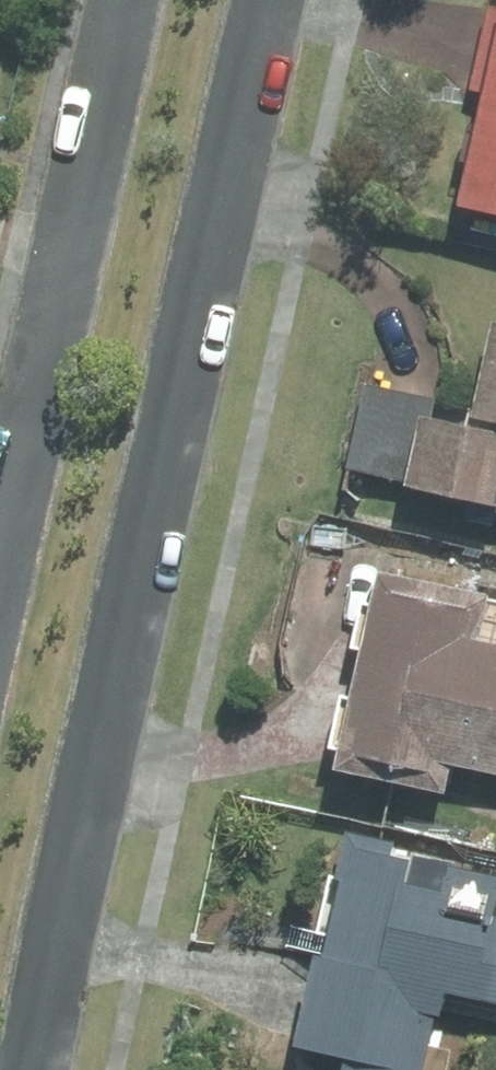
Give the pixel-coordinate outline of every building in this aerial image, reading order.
[(455,206),(495,215),(495,20),(455,206)] [(492,319),(470,418),(435,411),(438,396),(364,380),(345,467),(495,500),(491,515),(495,516),(495,320),(492,319)] [(383,569),(337,769),(443,794),(450,766),(495,777),(495,600),(383,569)] [(351,828),(297,1047),(349,1060),(347,1069),(430,1069),(449,993),(495,1005),(495,864),(351,828)]
